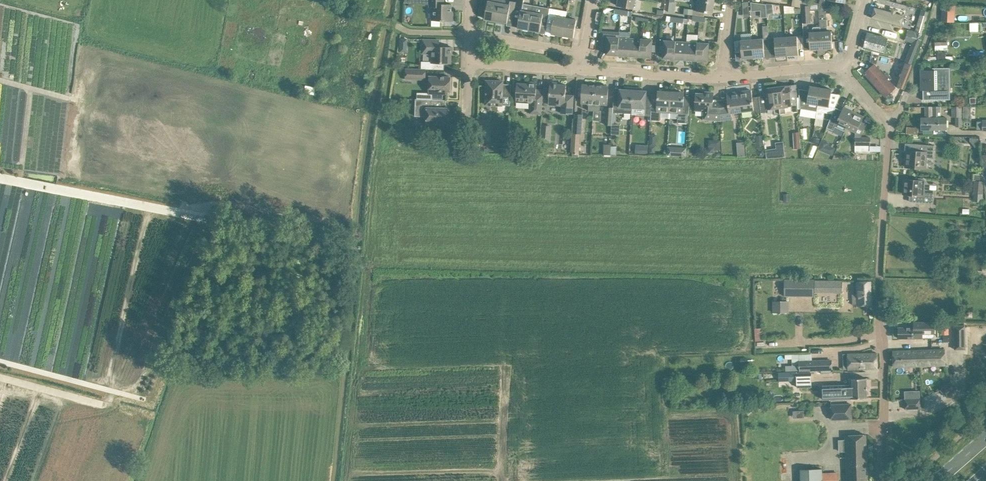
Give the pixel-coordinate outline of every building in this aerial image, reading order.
[(432,7),(432,20),(453,21),(454,11),(452,11),(452,4),(444,4),(444,0),(430,0),(429,6),(432,7)] [(496,20),(499,3),(500,0),(488,0),(485,18),(496,20)] [(515,12),(517,2),(508,0),(500,0),(499,3),(496,20),(507,22),(509,16),(514,17),(515,12)] [(529,29),(532,12),(533,5),(524,3),(524,0),(517,0),(517,2),(515,12),(520,14),(518,27),(529,29)] [(617,5),(634,8),(635,0),(618,0),(617,5)] [(706,0),(698,0),(697,10),(713,13),(715,1),(706,0)] [(802,12),(803,22),(811,22),(810,1),(805,0),(802,0),(802,7),(802,12)] [(876,2),(872,17),(901,25),(905,10),(876,2)] [(942,4),(942,21),(953,22),(954,5),(942,4)] [(541,25),(547,26),(550,8),(533,5),(532,12),(529,29),(540,31),(541,25)] [(563,35),(566,17),(567,11),(550,8),(547,26),(553,27),(551,33),(563,35)] [(906,56),(905,60),(913,63),(919,47),(930,12),(921,10),(915,31),(908,29),(905,40),(912,42),(906,56)] [(566,17),(563,35),(574,37),(577,19),(566,17)] [(820,26),(821,31),(822,53),(825,53),(825,48),(833,48),(832,31),(828,31),(827,18),(820,19),(820,26)] [(972,21),(972,30),(980,30),(981,22),(972,21)] [(821,31),(820,26),(813,27),(813,32),(809,32),(810,36),(804,36),(805,47),(805,50),(812,49),(812,50),(816,50),(816,49),(818,49),(818,54),(822,53),(821,31)] [(607,54),(618,55),(619,37),(619,32),(603,31),(602,47),(607,48),(607,54)] [(786,37),(787,55),(799,54),(798,47),(805,47),(804,36),(798,37),(797,36),(786,37)] [(618,55),(629,55),(630,38),(619,37),(618,55)] [(786,37),(769,38),(770,50),(776,49),(776,55),(787,55),(786,37)] [(863,48),(893,57),(896,45),(866,37),(863,48)] [(629,55),(640,56),(641,39),(630,38),(629,55)] [(764,50),(770,50),(769,38),(752,39),(754,57),(765,56),(764,50)] [(423,39),(423,50),(433,51),(432,61),(422,61),(422,69),(445,69),(445,63),(451,63),(451,50),(453,50),(453,47),(439,46),(439,40),(423,39)] [(641,39),(640,56),(651,57),(652,51),(656,51),(656,45),(652,45),(653,39),(641,39)] [(754,57),(752,39),(735,40),(736,52),(742,52),(742,58),(754,57)] [(663,58),(675,58),(676,41),(665,40),(663,58)] [(675,58),(686,59),(687,42),(676,41),(675,58)] [(934,42),(935,50),(947,49),(946,41),(934,42)] [(686,59),(697,60),(698,42),(687,42),(686,59)] [(698,42),(697,60),(708,61),(709,43),(698,42)] [(913,63),(905,60),(896,86),(903,88),(913,63)] [(865,73),(885,96),(895,87),(875,64),(865,73)] [(935,69),(921,70),(921,83),(923,83),(923,90),(923,99),(923,100),(951,99),(950,90),(945,90),(944,68),(950,68),(950,67),(933,67),(933,68),(934,68),(935,69)] [(406,78),(425,79),(426,69),(406,68),(406,78)] [(433,93),(433,98),(443,99),(443,94),(447,94),(447,91),(450,91),(451,77),(430,76),(429,93),(433,93)] [(487,80),(486,104),(498,105),(503,105),(511,105),(511,97),(512,84),(503,84),(503,81),(487,80)] [(516,102),(530,103),(530,113),(542,114),(544,95),(536,94),(537,82),(528,81),(528,83),(518,83),(516,102)] [(561,113),(573,113),(574,95),(566,95),(566,85),(554,84),(554,82),(550,82),(549,104),(562,105),(561,113)] [(590,83),(589,84),(583,84),(582,103),(587,103),(589,106),(589,110),(594,111),(595,104),(596,85),(594,85),(593,83),(590,83)] [(602,104),(608,104),(609,86),(602,85),(601,84),(598,84),(597,85),(596,85),(595,104),(594,111),(599,111),(600,106),(602,104)] [(789,85),(777,86),(780,113),(786,113),(785,107),(791,106),(792,110),(794,112),(798,111),(797,91),(791,92),(791,89),(789,87),(789,85)] [(817,111),(821,87),(810,85),(808,97),(800,96),(800,108),(817,111)] [(765,95),(759,96),(761,113),(765,112),(768,109),(774,108),(775,114),(780,113),(777,86),(765,88),(765,91),(764,92),(765,95)] [(620,94),(614,94),(613,107),(613,112),(632,113),(634,87),(625,87),(625,89),(620,89),(620,94)] [(648,115),(651,115),(652,103),(652,97),(646,96),(647,90),(642,90),(642,88),(634,87),(632,113),(648,115)] [(825,112),(833,113),(835,107),(830,105),(832,89),(821,87),(817,111),(816,117),(824,119),(825,112)] [(661,117),(670,118),(672,90),(664,89),(664,91),(659,91),(658,104),(652,103),(651,115),(651,119),(659,120),(661,119),(661,117)] [(679,90),(672,90),(670,118),(678,118),(678,122),(688,123),(690,106),(684,105),(684,92),(679,92),(679,90)] [(752,90),(739,91),(742,111),(752,110),(753,114),(761,113),(759,96),(758,96),(759,100),(753,101),(752,90)] [(731,112),(742,111),(739,91),(727,93),(728,101),(720,102),(720,108),(721,118),(721,121),(732,119),(731,112)] [(721,121),(721,118),(720,108),(713,107),(714,92),(710,92),(710,94),(696,93),(695,110),(704,110),(703,120),(721,121)] [(433,99),(418,99),(417,99),(416,99),(415,116),(427,116),(427,123),(449,124),(450,108),(446,108),(446,100),(443,100),(433,99)] [(612,125),(613,112),(613,107),(606,106),(605,124),(612,125)] [(933,129),(933,106),(926,106),(926,117),(922,117),(922,129),(933,129)] [(941,106),(933,106),(933,129),(947,129),(947,117),(941,117),(941,106)] [(956,117),(956,126),(962,126),(962,106),(952,106),(952,117),(956,117)] [(845,131),(847,127),(854,111),(844,107),(842,110),(835,107),(833,113),(827,127),(834,130),(835,126),(845,131)] [(854,111),(847,127),(856,131),(856,133),(855,137),(861,137),(867,124),(861,122),(864,116),(854,111)] [(575,114),(574,133),(582,133),(583,114),(575,114)] [(478,119),(477,139),(489,140),(490,120),(478,119)] [(622,133),(622,123),(613,123),(613,132),(622,133)] [(542,125),(541,140),(551,141),(552,125),(542,125)] [(966,144),(980,144),(980,136),(966,137),(966,144)] [(818,149),(825,152),(829,142),(822,139),(818,149)] [(745,155),(744,141),(737,141),(738,155),(745,155)] [(710,143),(710,152),(721,151),(721,143),(710,143)] [(907,150),(906,167),(926,168),(927,157),(933,158),(935,145),(916,143),(915,150),(907,150)] [(918,180),(905,179),(904,194),(920,195),(919,202),(933,203),(934,190),(929,190),(929,184),(925,178),(919,178),(918,180)] [(982,181),(974,180),(973,193),(983,194),(984,181),(982,181)] [(784,279),(784,296),(815,296),(815,291),(833,291),(833,288),(843,288),(843,278),(833,278),(832,279),(784,279)] [(857,281),(858,294),(853,294),(853,305),(858,304),(858,305),(872,304),(871,281),(857,281)] [(788,313),(788,301),(773,300),(773,312),(788,313)] [(914,327),(899,327),(899,338),(923,338),(923,333),(934,333),(934,322),(914,322),(914,327)] [(965,326),(954,326),(954,349),(965,349),(965,345),(965,326)] [(944,349),(903,351),(893,351),(894,366),(904,366),(945,364),(944,349)] [(848,353),(848,369),(878,368),(877,353),(848,353)] [(810,361),(799,361),(799,365),(800,370),(821,369),(831,369),(832,369),(832,360),(810,361)] [(797,373),(797,387),(811,386),(811,373),(797,373)] [(823,386),(825,386),(826,398),(823,398),(823,399),(845,398),(851,398),(867,397),(866,378),(850,378),(850,385),(823,386)] [(941,390),(946,397),(956,388),(951,381),(941,390)] [(904,399),(905,409),(921,408),(920,398),(904,399)] [(831,405),(832,419),(853,418),(852,404),(831,405)] [(847,464),(848,480),(868,480),(866,434),(846,435),(846,440),(839,440),(840,451),(846,450),(847,464)] [(841,471),(826,471),(826,467),(803,467),(803,480),(842,480),(841,471)]
